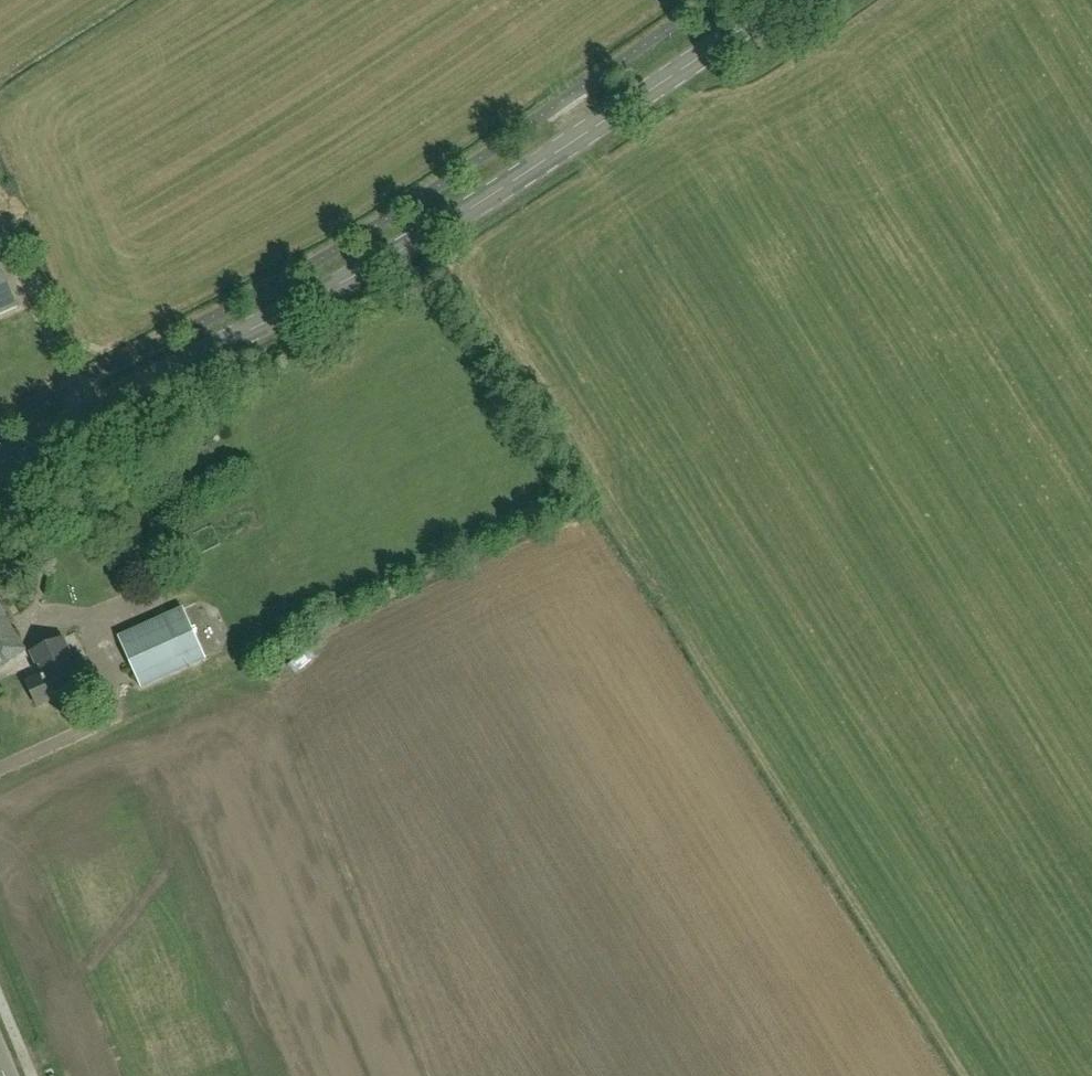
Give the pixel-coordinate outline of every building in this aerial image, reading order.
[(18,307),(4,277),(0,267),(0,315),(18,307)] [(8,621),(0,608),(0,626),(8,621)] [(141,688),(205,659),(183,608),(118,637),(141,688)] [(0,626),(0,664),(26,647),(8,621),(0,626)] [(73,658),(63,636),(30,652),(40,675),(27,681),(38,707),(64,695),(65,697),(83,689),(76,674),(87,669),(80,655),(73,658)]
